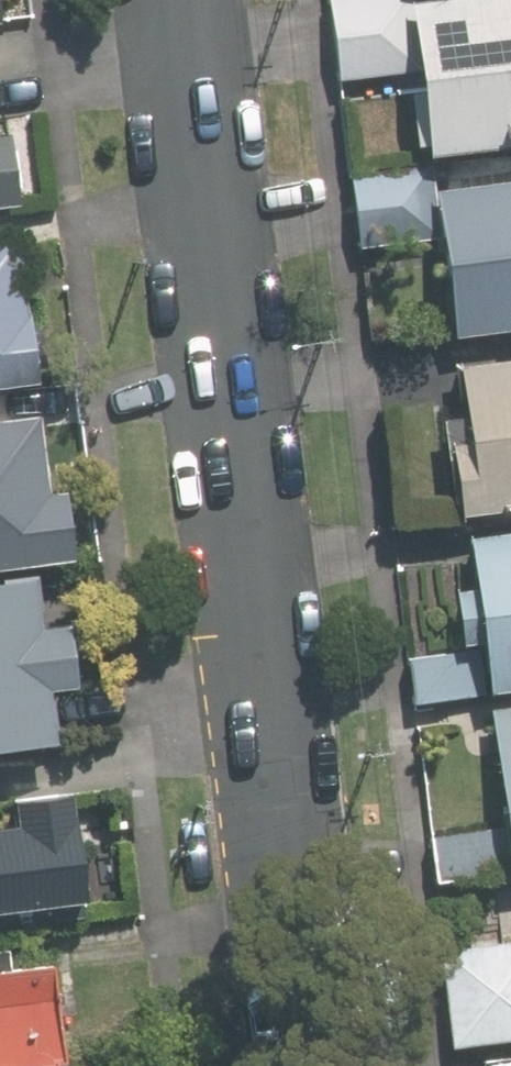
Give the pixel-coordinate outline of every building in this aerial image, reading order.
[(418,68),(410,2),(410,0),(333,0),(343,77),(418,68)] [(428,149),(510,139),(510,0),(426,0),(410,2),(418,68),(428,149)] [(18,199),(9,131),(0,132),(0,201),(18,199)] [(362,248),(443,238),(437,189),(434,161),(352,171),(362,248)] [(454,329),(510,322),(510,180),(437,189),(443,238),(454,329)] [(22,235),(0,237),(0,387),(40,382),(22,235)] [(463,360),(469,414),(447,417),(458,508),(510,502),(510,354),(463,360)] [(76,553),(68,488),(51,490),(42,413),(0,418),(0,562),(76,553)] [(474,535),(480,588),(464,590),(469,637),(485,635),(487,648),(492,693),(510,690),(510,531),(474,535)] [(0,581),(0,748),(62,741),(56,688),(81,685),(74,624),(49,627),(43,576),(0,581)] [(417,701),(492,693),(487,648),(412,656),(417,701)] [(501,707),(510,789),(510,706),(501,707)] [(88,916),(81,860),(96,858),(85,765),(0,775),(0,926),(88,916)] [(447,876),(508,869),(503,829),(442,836),(447,876)] [(510,1040),(510,943),(451,950),(463,1045),(510,1040)] [(58,964),(0,971),(0,1065),(9,1065),(69,1059),(58,964)]
